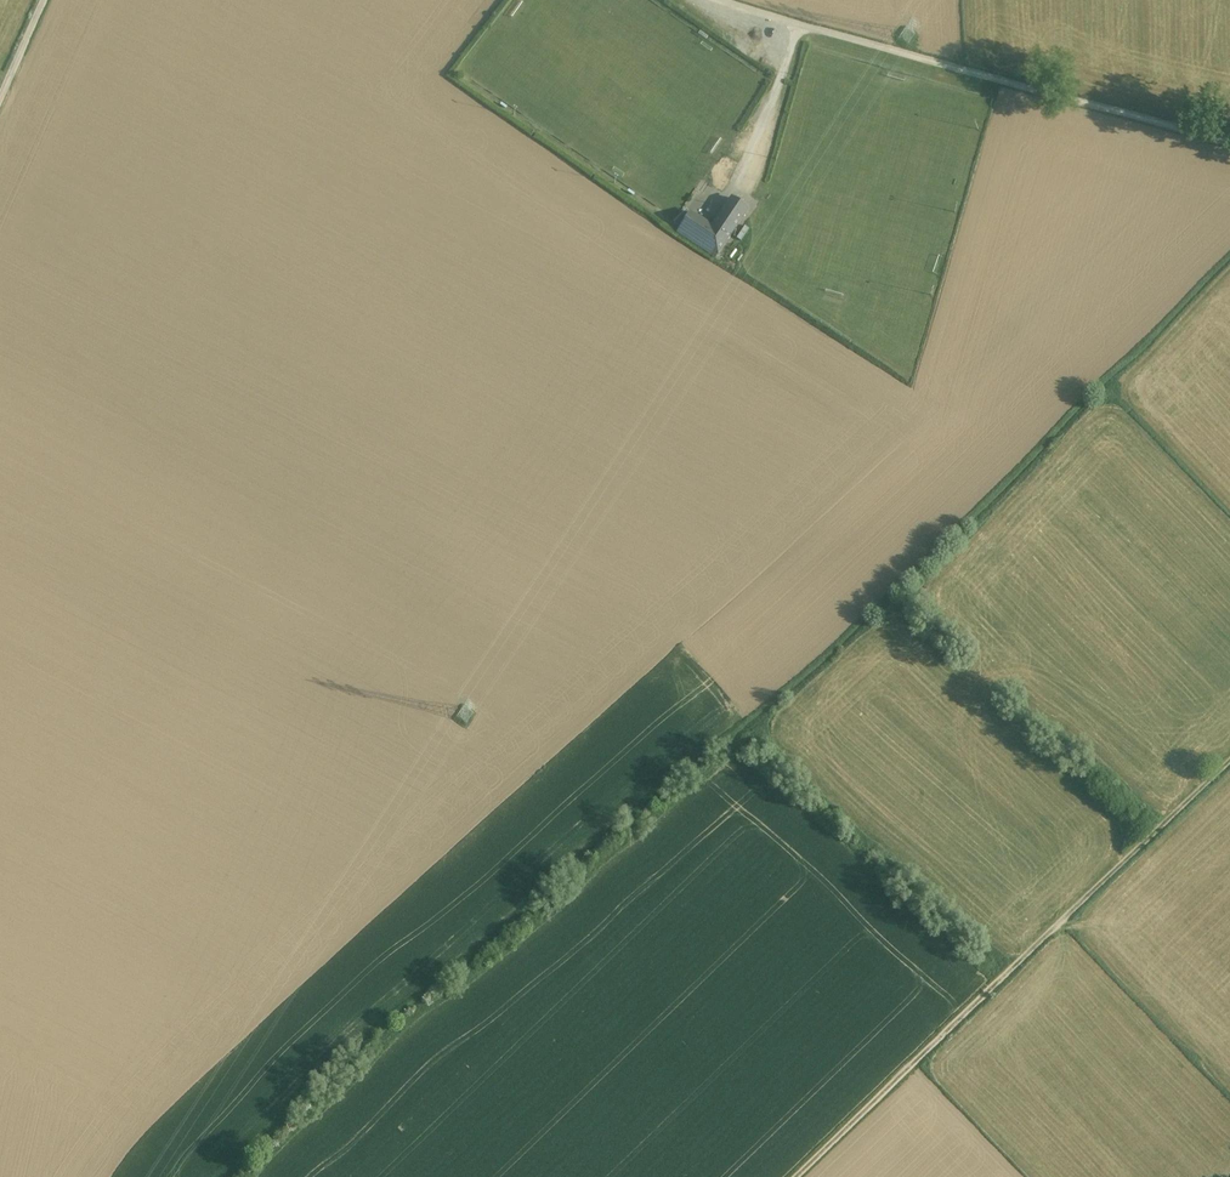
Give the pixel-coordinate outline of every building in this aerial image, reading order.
[(732,198),(712,227),(690,212),(680,228),(718,253),(747,208),(732,198)]
